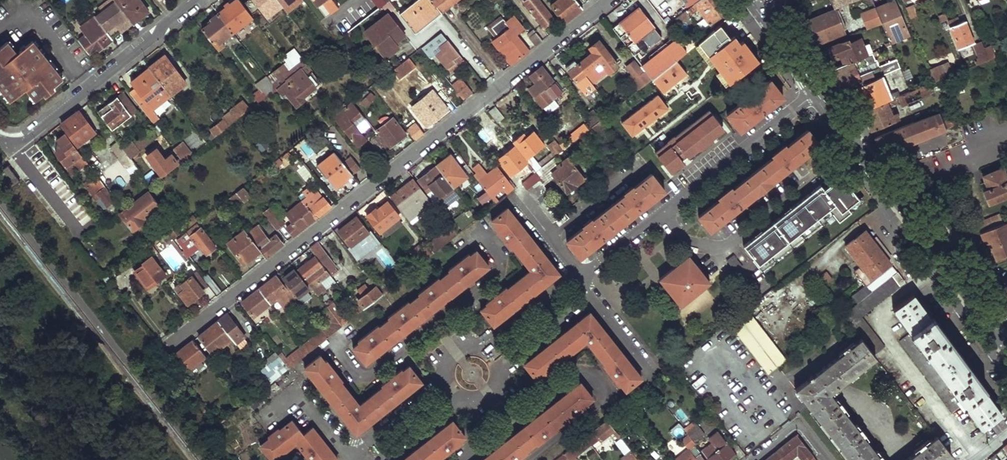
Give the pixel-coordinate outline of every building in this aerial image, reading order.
[(106,29),(114,23),(120,31),(131,22),(114,0),(112,0),(100,9),(94,14),(106,29)] [(97,5),(100,9),(112,0),(104,0),(97,5)] [(131,22),(147,9),(139,0),(114,0),(125,14),(131,22)] [(218,12),(232,31),(252,16),(240,0),(234,0),(218,12)] [(265,21),(282,9),(275,0),(250,0),(265,21)] [(327,17),(331,13),(328,8),(329,7),(326,4),(323,0),(314,0),(327,17)] [(336,25),(338,28),(343,35),(386,1),(386,0),(368,0),(336,25)] [(398,11),(412,0),(390,0),(398,11)] [(400,12),(415,31),(441,11),(432,0),(416,0),(400,12)] [(441,11),(450,4),(448,2),(451,0),(432,0),(441,11)] [(524,1),(544,26),(554,18),(539,0),(526,0),(524,1)] [(551,4),(565,22),(573,16),(583,8),(577,0),(556,0),(551,4)] [(666,24),(670,29),(697,7),(703,15),(696,21),(702,29),(730,6),(726,0),(696,0),(687,7),(666,24)] [(835,8),(856,0),(832,0),(835,8)] [(872,2),(861,6),(863,13),(875,9),(872,2)] [(894,2),(876,9),(882,25),(885,32),(903,24),(894,2)] [(913,5),(906,7),(910,19),(917,16),(913,5)] [(639,7),(612,27),(641,66),(652,79),(659,73),(677,58),(687,51),(680,42),(677,38),(661,50),(654,41),(660,36),(653,28),(654,26),(639,7)] [(839,8),(809,20),(818,42),(844,32),(836,13),(841,11),(839,8)] [(863,13),(862,14),(868,30),(882,25),(876,9),(875,9),(863,13)] [(218,12),(200,26),(214,45),(232,31),(218,12)] [(404,35),(386,13),(365,31),(382,52),(387,47),(391,53),(399,47),(395,42),(404,35)] [(78,39),(89,53),(93,49),(95,51),(105,44),(113,38),(112,37),(106,29),(94,14),(80,25),(78,25),(72,29),(79,39),(78,39)] [(496,38),(493,41),(511,64),(521,56),(529,50),(516,33),(523,28),(513,16),(506,21),(504,19),(493,29),(499,36),(496,38)] [(504,19),(502,17),(488,28),(496,38),(499,36),(493,29),(504,19)] [(965,20),(950,26),(959,48),(973,42),(965,20)] [(114,23),(106,29),(112,37),(120,31),(114,23)] [(903,24),(885,32),(888,39),(906,32),(903,24)] [(343,35),(338,28),(333,32),(338,38),(343,35)] [(457,64),(464,59),(447,38),(446,38),(441,31),(421,47),(431,59),(435,55),(446,69),(456,62),(457,64)] [(536,31),(529,36),(536,45),(543,39),(536,31)] [(692,33),(680,42),(687,51),(699,41),(692,33)] [(105,44),(111,51),(118,46),(113,38),(105,44)] [(0,45),(0,90),(9,101),(25,88),(34,100),(62,78),(32,39),(16,51),(7,40),(0,45)] [(849,41),(829,49),(833,59),(843,55),(846,63),(866,55),(860,39),(850,43),(849,41)] [(592,53),(577,64),(591,82),(616,63),(599,40),(589,48),(592,53)] [(982,41),(975,44),(982,63),(990,60),(985,47),(982,41)] [(992,44),(985,47),(990,60),(994,58),(997,57),(992,44)] [(387,47),(382,52),(386,57),(391,53),(387,47)] [(846,63),(826,71),(835,83),(842,92),(853,87),(880,76),(899,68),(894,53),(889,55),(893,65),(880,70),(880,72),(878,73),(871,53),(866,55),(846,63)] [(165,54),(162,56),(170,66),(172,64),(165,54)] [(162,56),(148,67),(168,93),(184,80),(172,64),(170,66),(162,56)] [(408,57),(389,72),(393,77),(397,74),(400,78),(415,65),(408,57)] [(288,69),(272,81),(272,91),(278,87),(282,93),(285,92),(293,103),(298,103),(303,99),(303,97),(302,95),(321,81),(306,62),(305,63),(302,59),(288,69)] [(574,59),(565,66),(585,94),(595,87),(591,82),(577,64),(574,59)] [(633,60),(626,65),(642,86),(652,79),(641,66),(639,68),(633,60)] [(446,69),(448,71),(457,64),(456,62),(446,69)] [(948,62),(930,69),(935,81),(953,74),(948,62)] [(288,69),(283,63),(267,75),(272,81),(288,69)] [(534,85),(529,89),(543,107),(568,87),(557,73),(551,78),(542,66),(530,75),(534,80),(534,85)] [(130,91),(153,121),(159,117),(151,106),(168,93),(148,67),(130,81),(135,87),(130,91)] [(272,81),(267,75),(258,82),(262,88),(259,90),(252,95),(258,102),(272,91),(272,81)] [(880,76),(853,87),(856,93),(854,95),(860,111),(863,110),(889,100),(880,76)] [(452,85),(464,100),(472,93),(461,78),(452,85)] [(745,100),(728,114),(740,130),(760,114),(782,96),(770,81),(753,94),(752,93),(744,99),(745,100)] [(639,91),(645,102),(659,94),(653,83),(639,91)] [(889,100),(863,110),(871,130),(895,121),(895,120),(897,119),(895,113),(892,114),(889,106),(900,102),(901,105),(934,92),(930,83),(889,100)] [(123,90),(98,109),(102,115),(99,117),(104,123),(107,121),(113,128),(137,110),(132,103),(126,108),(123,105),(130,100),(123,90)] [(432,90),(411,106),(426,125),(447,108),(432,90)] [(369,91),(360,101),(366,106),(375,96),(369,91)] [(658,95),(620,123),(631,138),(669,109),(658,95)] [(230,110),(222,116),(223,118),(227,124),(248,107),(242,99),(230,109),(230,110)] [(352,101),(334,116),(357,145),(365,139),(355,126),(366,118),(352,101)] [(548,114),(558,106),(554,101),(545,109),(548,114)] [(496,106),(489,111),(497,123),(504,118),(496,106)] [(72,115),(62,123),(67,129),(64,131),(65,132),(69,137),(71,135),(78,144),(96,131),(78,109),(72,115)] [(594,109),(588,114),(592,119),(596,123),(601,119),(594,109)] [(669,175),(726,133),(709,109),(651,151),(669,175)] [(948,109),(938,113),(944,128),(959,122),(958,119),(953,121),(948,109)] [(938,112),(875,137),(881,146),(887,153),(945,130),(944,128),(938,113),(938,112)] [(392,116),(377,129),(390,145),(405,132),(392,116)] [(223,118),(210,127),(216,135),(228,125),(227,124),(223,118)] [(528,162),(535,171),(562,150),(580,136),(592,127),(596,123),(592,119),(586,124),(585,123),(567,137),(568,138),(559,145),(554,140),(547,146),(551,151),(537,162),(533,157),(528,162)] [(601,119),(596,123),(592,127),(597,134),(606,126),(601,119)] [(415,122),(406,129),(415,140),(423,133),(415,122)] [(131,140),(123,147),(130,157),(136,152),(157,135),(153,129),(134,143),(131,140)] [(523,134),(513,142),(515,145),(525,158),(543,144),(533,131),(525,138),(523,134)] [(720,199),(699,215),(710,229),(735,210),(787,169),(818,144),(807,131),(786,147),(785,145),(773,155),(774,157),(732,190),(731,188),(719,197),(720,199)] [(56,138),(56,151),(66,165),(72,173),(87,161),(84,156),(82,154),(69,137),(65,132),(56,138)] [(262,139),(257,144),(262,150),(268,146),(262,139)] [(174,148),(183,160),(193,153),(190,150),(183,141),(174,148)] [(123,166),(130,161),(119,144),(112,148),(123,166)] [(515,145),(497,159),(510,175),(517,169),(521,173),(525,169),(522,165),(525,163),(533,173),(535,171),(528,162),(525,158),(515,145)] [(155,147),(147,154),(151,158),(147,160),(154,168),(156,167),(161,174),(178,161),(175,156),(176,155),(181,162),(183,160),(174,148),(169,152),(170,154),(164,158),(155,147)] [(550,172),(561,163),(559,160),(565,155),(562,150),(535,171),(533,173),(521,183),(552,222),(555,220),(564,212),(542,185),(554,176),(550,172)] [(316,165),(335,188),(352,174),(343,163),(334,151),(316,165)] [(140,156),(136,152),(130,157),(134,161),(140,156)] [(450,155),(436,166),(442,174),(451,187),(466,176),(450,155)] [(351,157),(343,163),(352,174),(360,168),(351,157)] [(280,158),(274,163),(277,166),(282,162),(280,158)] [(568,159),(561,163),(550,172),(554,176),(567,193),(568,192),(569,194),(576,189),(574,186),(583,179),(568,159)] [(473,174),(488,194),(491,197),(509,183),(496,167),(486,174),(478,163),(472,168),(476,173),(473,174)] [(434,167),(417,180),(426,192),(428,190),(429,191),(431,189),(445,206),(458,195),(451,187),(442,174),(441,175),(434,167)] [(983,175),(988,188),(983,190),(987,202),(1006,195),(1006,177),(1003,167),(983,175)] [(152,184),(159,179),(153,170),(145,176),(152,184)] [(267,170),(251,181),(254,185),(262,180),(260,177),(268,172),(267,170)] [(837,173),(743,246),(764,273),(834,218),(838,222),(861,203),(837,173)] [(584,227),(567,240),(580,257),(664,191),(651,174),(634,188),(632,186),(625,192),(626,195),(592,221),(590,219),(583,225),(584,227)] [(867,181),(862,175),(859,177),(864,184),(867,181)] [(114,196),(99,176),(86,186),(97,200),(100,197),(107,206),(116,199),(115,198),(114,196)] [(412,179),(390,197),(407,220),(421,210),(425,215),(435,207),(432,202),(430,203),(412,179)] [(243,186),(223,202),(226,207),(239,196),(243,201),(250,196),(243,186)] [(307,196),(303,199),(317,217),(323,212),(330,206),(323,197),(322,198),(316,190),(312,193),(308,187),(303,191),(307,196)] [(149,191),(120,213),(133,229),(145,220),(142,217),(159,204),(149,191)] [(488,194),(479,201),(487,210),(490,208),(495,204),(491,197),(488,194)] [(303,199),(286,212),(293,221),(287,226),(294,235),(304,227),(317,217),(303,199)] [(375,208),(366,216),(378,232),(380,231),(397,217),(398,217),(387,202),(376,210),(375,208)] [(271,206),(264,212),(277,228),(284,222),(271,206)] [(74,212),(81,224),(90,219),(83,207),(74,212)] [(487,305),(481,310),(493,325),(558,273),(506,209),(492,220),(497,227),(495,229),(510,248),(512,247),(531,270),(507,289),(506,287),(486,303),(487,305)] [(569,218),(564,212),(555,220),(560,226),(569,218)] [(997,214),(974,222),(978,232),(979,232),(1001,223),(997,214)] [(197,220),(193,215),(184,222),(188,227),(197,220)] [(356,217),(338,230),(355,252),(362,247),(357,241),(368,232),(356,217)] [(397,217),(380,231),(384,237),(402,223),(397,217)] [(1001,223),(979,232),(982,240),(988,242),(995,259),(1006,254),(1006,221),(1001,223)] [(175,224),(167,230),(172,237),(180,231),(175,224)] [(197,224),(178,238),(186,248),(183,251),(188,257),(202,247),(203,249),(202,250),(204,252),(205,251),(207,253),(215,247),(197,224)] [(259,224),(247,233),(259,249),(266,257),(273,251),(283,243),(276,234),(268,241),(260,230),(262,228),(259,224)] [(450,226),(426,245),(433,253),(457,234),(450,226)] [(233,230),(224,237),(229,242),(237,235),(233,230)] [(237,235),(229,242),(243,261),(259,249),(247,233),(244,230),(237,235)] [(865,231),(845,246),(859,264),(857,266),(861,271),(858,274),(867,286),(861,290),(867,297),(893,277),(898,274),(865,231)] [(374,238),(366,244),(370,250),(378,244),(374,238)] [(155,247),(151,242),(141,250),(145,254),(155,247)] [(317,242),(309,248),(316,256),(329,274),(337,284),(341,282),(335,274),(337,271),(334,267),(335,265),(317,242)] [(433,253),(426,245),(424,242),(413,250),(422,261),(433,253)] [(422,261),(413,250),(410,253),(419,264),(422,261)] [(360,343),(353,348),(365,363),(487,266),(475,251),(469,256),(468,254),(448,270),(450,272),(439,280),(438,278),(418,294),(420,296),(409,304),(408,302),(388,318),(389,320),(379,328),(377,326),(359,341),(360,343)] [(145,263),(135,271),(148,288),(166,274),(151,255),(144,261),(145,263)] [(689,255),(660,278),(681,304),(709,281),(689,255)] [(316,256),(298,270),(318,296),(327,289),(320,280),(329,274),(316,256)] [(735,257),(728,260),(733,271),(740,267),(735,257)] [(399,266),(391,273),(398,281),(406,275),(399,266)] [(294,270),(282,279),(288,286),(297,298),(308,289),(294,270)] [(208,284),(198,271),(192,276),(191,275),(176,287),(188,302),(203,290),(202,289),(208,284)] [(827,272),(816,281),(821,286),(832,277),(827,272)] [(893,277),(900,287),(905,283),(898,274),(893,277)] [(268,281),(258,288),(270,303),(276,299),(284,308),(297,298),(288,286),(284,289),(274,275),(268,281)] [(901,288),(900,287),(893,277),(867,297),(860,302),(843,316),(861,339),(874,355),(885,347),(862,318),(901,288)] [(361,298),(355,302),(359,307),(356,310),(358,312),(382,294),(378,288),(369,278),(365,281),(372,290),(369,292),(364,285),(356,291),(361,298)] [(212,279),(208,283),(216,294),(221,290),(212,279)] [(387,281),(378,288),(382,294),(391,286),(387,281)] [(248,296),(241,301),(253,317),(270,303),(258,288),(248,296)] [(861,290),(855,295),(860,302),(867,297),(861,290)] [(913,294),(893,310),(910,334),(899,341),(952,413),(961,406),(963,409),(965,407),(981,429),(1002,414),(913,294)] [(331,304),(326,307),(341,326),(346,322),(331,304)] [(355,308),(345,316),(348,321),(358,312),(356,310),(355,308)] [(745,310),(728,323),(768,375),(785,361),(745,310)] [(226,313),(217,320),(232,338),(239,348),(247,341),(244,337),(244,336),(226,313)] [(590,313),(524,364),(536,379),(542,374),(544,376),(564,361),(562,358),(586,339),(605,364),(604,365),(619,385),(621,384),(625,389),(640,378),(590,313)] [(206,329),(198,335),(212,353),(232,338),(217,320),(206,329)] [(322,330),(302,346),(308,353),(327,337),(322,330)] [(205,356),(192,339),(176,352),(191,371),(196,367),(198,369),(203,365),(200,360),(205,356)] [(796,389),(851,459),(886,459),(888,458),(882,451),(878,455),(864,436),(867,433),(862,425),(857,428),(843,409),(848,406),(842,399),(838,402),(830,393),(875,357),(874,355),(861,339),(851,347),(848,343),(841,348),(844,352),(814,375),(812,373),(809,376),(810,378),(796,389)] [(284,356),(279,357),(288,369),(291,366),(308,353),(302,346),(286,359),(284,356)] [(269,361),(260,369),(271,382),(288,369),(279,357),(277,354),(274,351),(266,357),(269,361)] [(319,357),(305,368),(355,432),(420,382),(408,367),(403,371),(401,370),(381,386),(383,387),(357,407),(339,383),(341,381),(325,360),(323,362),(319,357)] [(196,367),(191,371),(194,376),(205,367),(203,365),(198,369),(196,367)] [(480,459),(518,459),(527,453),(525,450),(536,442),(537,444),(557,429),(555,426),(566,418),(567,420),(587,405),(586,403),(591,398),(580,383),(480,459)] [(246,391),(238,398),(242,404),(256,394),(252,389),(247,392),(246,391)] [(693,418),(683,426),(688,431),(695,440),(705,433),(693,418)] [(607,419),(584,437),(591,445),(598,440),(600,442),(612,432),(615,436),(618,434),(607,419)] [(269,436),(270,438),(261,445),(262,446),(272,459),(273,459),(283,452),(297,442),(311,459),(335,459),(336,459),(328,448),(312,428),(303,434),(292,420),(279,431),(277,429),(269,436)] [(402,459),(434,459),(438,457),(440,458),(460,443),(458,441),(464,436),(452,421),(402,459)] [(708,459),(724,459),(734,452),(717,430),(709,437),(718,449),(715,452),(709,443),(700,450),(708,459)] [(688,431),(681,436),(689,446),(696,441),(695,440),(688,431)] [(778,451),(785,459),(790,459),(798,453),(802,459),(803,459),(816,459),(814,457),(797,435),(778,451)] [(951,455),(937,436),(927,444),(923,440),(916,445),(919,450),(906,459),(944,459),(951,455)] [(584,437),(573,446),(579,454),(591,445),(584,437)] [(990,458),(991,459),(1006,459),(1006,444),(990,458)] [(564,453),(569,459),(571,459),(574,458),(579,454),(573,446),(564,453)] [(637,448),(632,452),(635,456),(637,459),(640,457),(642,455),(637,448)] [(766,459),(785,459),(778,451),(766,459)]
